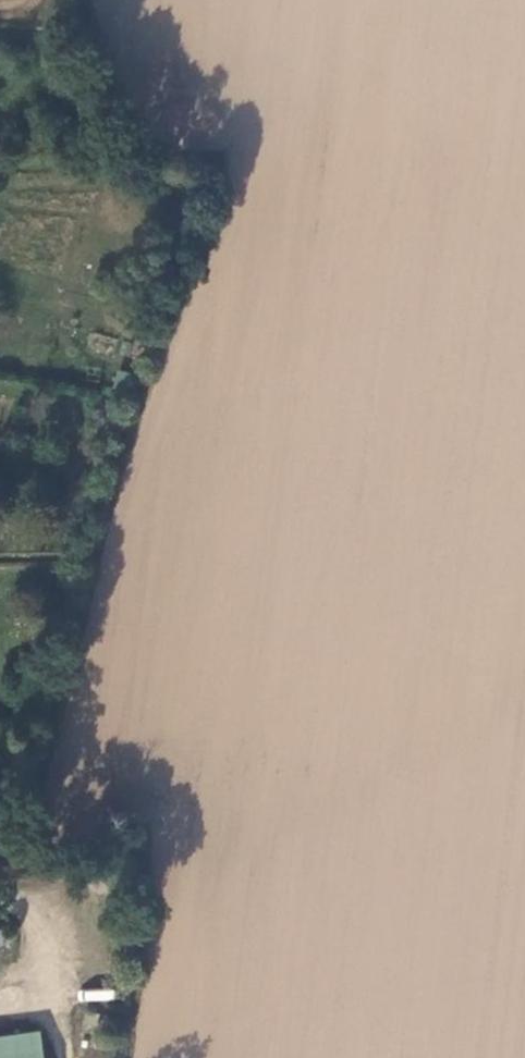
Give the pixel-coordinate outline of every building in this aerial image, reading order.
[(32,1049),(0,1053),(0,1057),(34,1057),(32,1049)]
